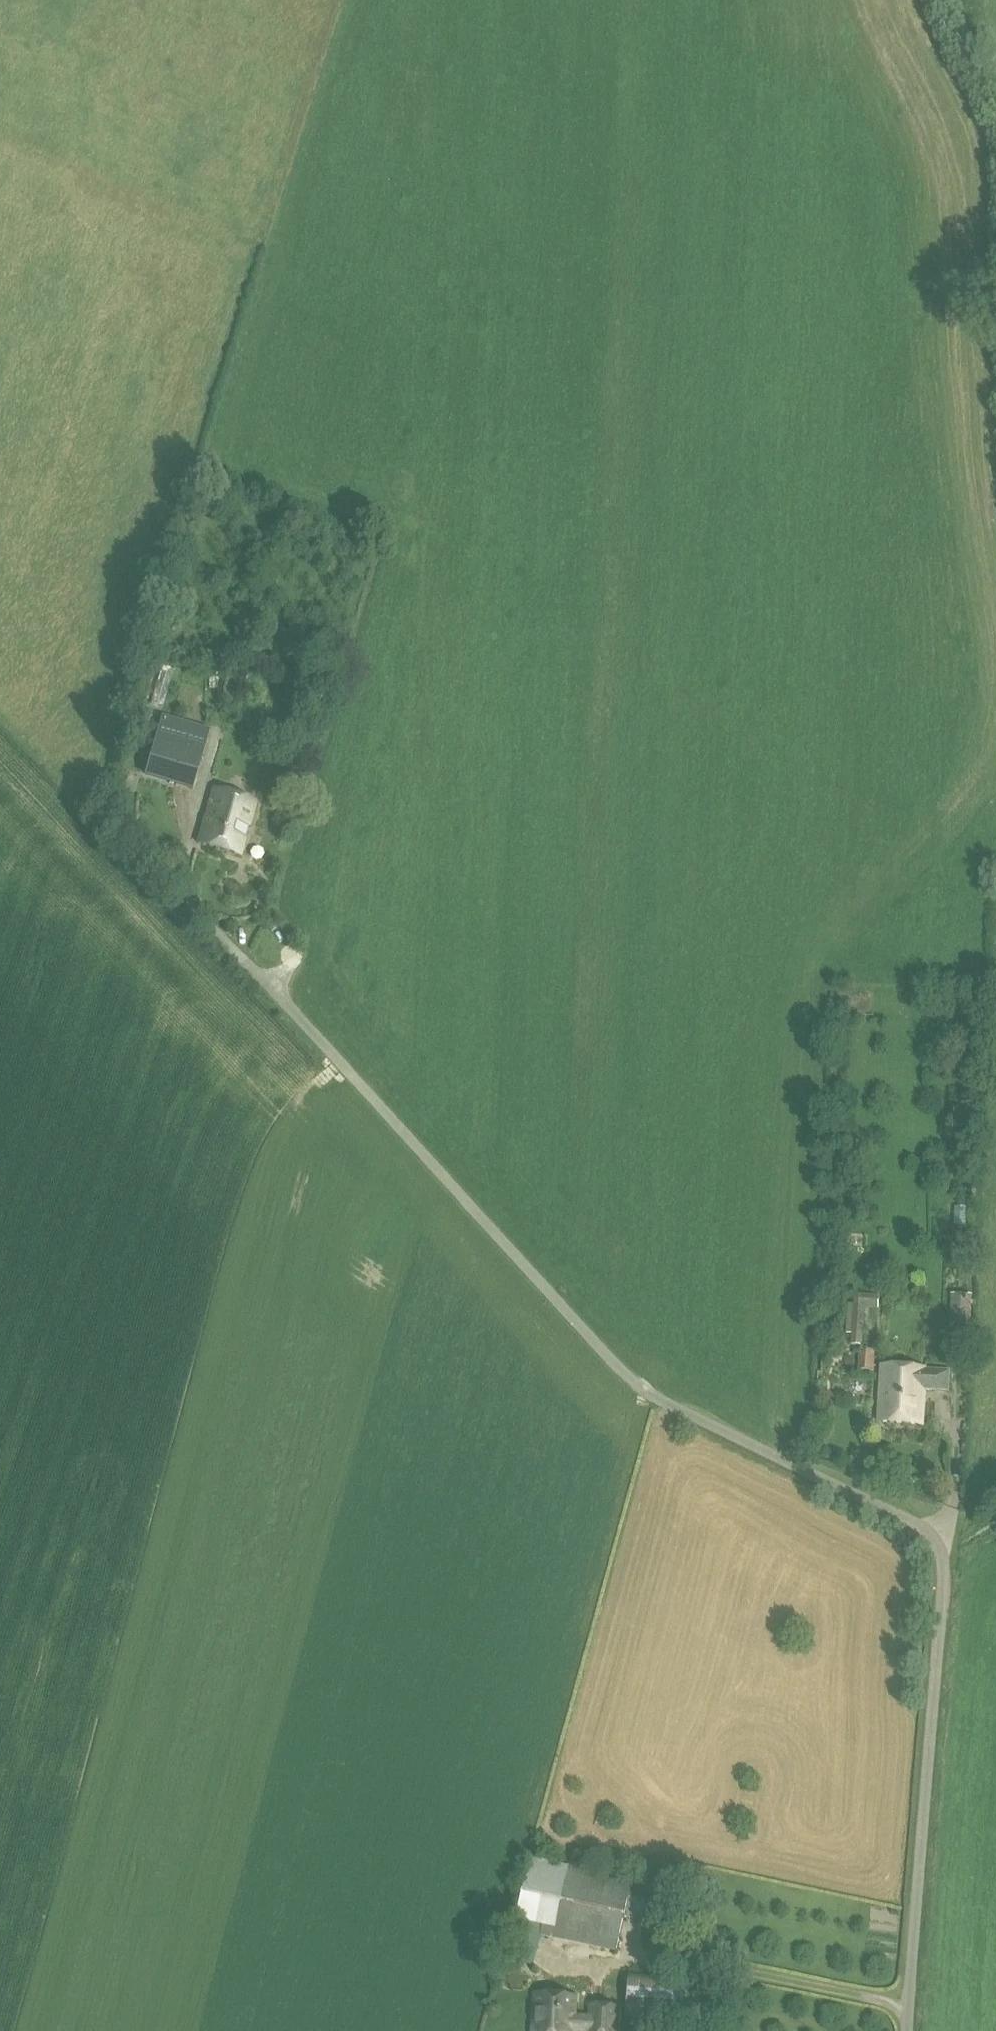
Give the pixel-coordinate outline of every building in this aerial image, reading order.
[(163,707),(173,670),(161,667),(151,704),(163,707)] [(226,680),(243,685),(245,676),(228,671),(226,680)] [(209,730),(161,717),(145,773),(192,788),(209,730)] [(213,790),(198,843),(241,855),(257,803),(213,790)] [(954,1207),(954,1225),(966,1225),(967,1207),(954,1207)] [(879,1309),(879,1296),(855,1295),(854,1303),(848,1302),(846,1334),(852,1335),(851,1345),(863,1346),(866,1308),(879,1309)] [(950,1338),(971,1339),(973,1295),(952,1295),(950,1338)] [(874,1370),(875,1352),(859,1351),(858,1370),(874,1370)] [(882,1367),(879,1422),(923,1425),(925,1390),(948,1392),(949,1371),(950,1371),(926,1369),(882,1367)] [(625,1918),(650,1924),(658,1885),(534,1858),(516,1921),(513,1919),(504,1957),(533,1965),(541,1936),(616,1953),(625,1918)] [(625,2016),(706,2022),(709,1978),(629,1972),(625,2016)] [(533,2030),(573,2030),(574,2030),(586,2030),(616,2030),(618,2008),(592,2006),(591,2018),(575,2017),(576,1997),(536,1995),(533,2030)]
